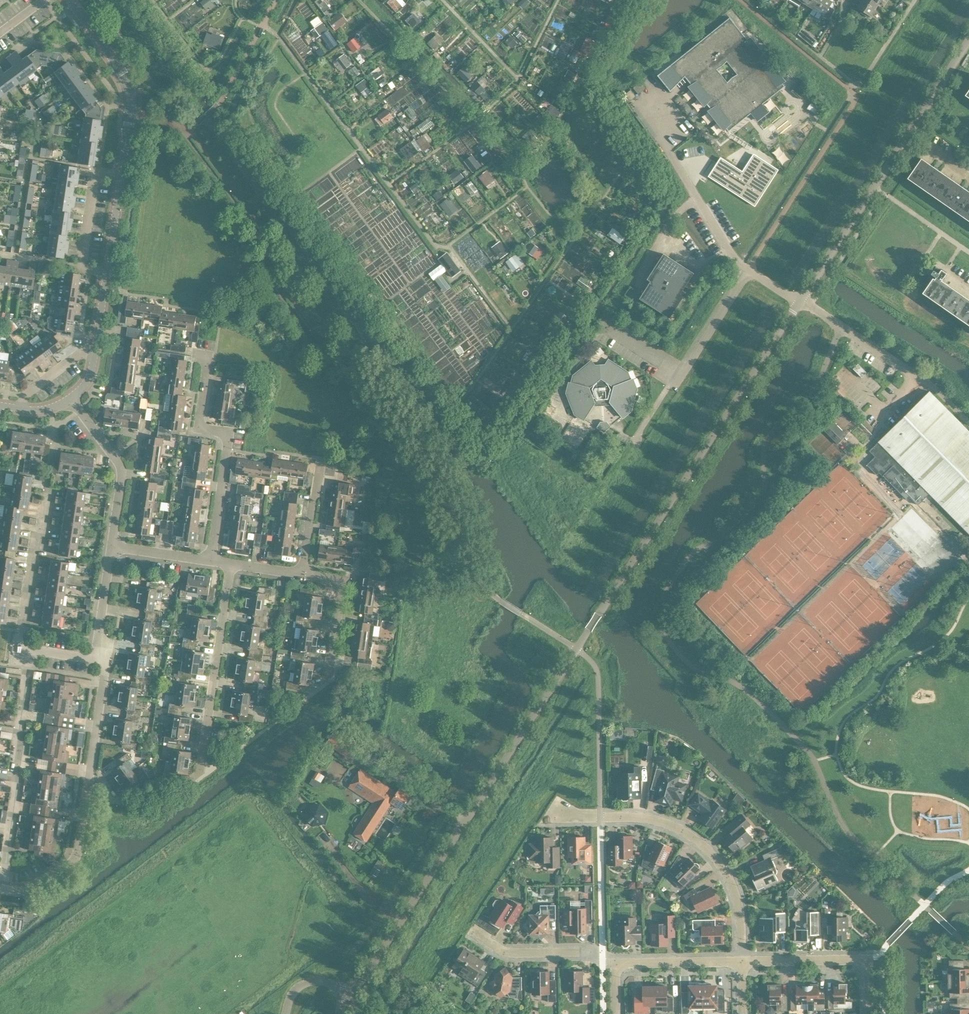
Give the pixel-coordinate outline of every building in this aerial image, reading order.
[(333,12),(325,0),(322,0),(318,3),(328,16),(333,12)] [(802,2),(813,9),(818,0),(803,0),(802,2)] [(813,9),(829,18),(835,9),(830,6),(832,2),(829,0),(818,0),(813,9)] [(870,0),(858,0),(861,2),(857,7),(870,16),(878,5),(870,0)] [(340,9),(328,18),(335,28),(347,20),(340,9)] [(0,14),(0,16),(5,22),(8,20),(2,12),(0,14)] [(40,15),(34,17),(38,24),(43,21),(40,15)] [(730,17),(658,75),(670,91),(685,77),(691,84),(690,86),(705,105),(707,104),(711,109),(709,110),(725,129),(726,128),(729,131),(751,113),(758,121),(769,112),(767,111),(762,104),(767,100),(785,86),(782,83),(784,82),(768,63),(767,64),(763,59),(764,58),(749,38),(747,40),(730,17)] [(310,30),(317,38),(328,27),(321,20),(310,30)] [(513,35),(506,38),(508,47),(516,44),(513,35)] [(450,47),(457,41),(452,36),(445,42),(450,47)] [(353,52),(362,46),(355,37),(347,44),(353,52)] [(599,43),(598,43),(587,37),(580,50),(592,56),(599,43)] [(16,51),(11,55),(27,76),(36,69),(41,65),(32,53),(32,52),(27,56),(26,56),(22,59),(16,51)] [(36,51),(32,53),(41,65),(50,66),(59,54),(36,51)] [(331,63),(340,71),(351,59),(342,51),(331,63)] [(359,52),(354,55),(360,64),(365,61),(359,52)] [(62,58),(59,54),(50,66),(54,71),(66,62),(63,57),(62,58)] [(27,76),(11,55),(6,58),(12,67),(8,70),(18,83),(27,76)] [(67,62),(66,62),(54,71),(53,72),(60,81),(76,69),(73,64),(70,66),(67,62)] [(366,73),(375,87),(384,81),(380,76),(385,72),(380,64),(366,73)] [(8,90),(18,83),(8,70),(4,73),(0,68),(0,78),(8,90)] [(76,69),(60,81),(67,90),(80,80),(77,76),(80,74),(76,69)] [(365,77),(355,84),(364,96),(374,90),(365,77)] [(8,90),(0,78),(0,96),(8,90)] [(84,85),(80,80),(67,90),(74,99),(90,88),(86,83),(84,85)] [(574,86),(571,85),(565,81),(565,82),(561,80),(556,89),(559,91),(568,97),(574,86)] [(800,99),(806,92),(797,84),(791,91),(800,99)] [(90,88),(74,99),(81,109),(82,109),(94,99),(91,94),(93,92),(90,88)] [(628,102),(636,96),(631,90),(623,96),(628,102)] [(39,107),(48,101),(43,94),(34,101),(39,107)] [(98,104),(94,99),(82,109),(85,114),(85,118),(98,120),(100,109),(97,105),(98,104)] [(813,100),(807,108),(817,115),(823,107),(813,100)] [(48,119),(57,112),(52,106),(43,112),(48,119)] [(374,115),(378,124),(393,117),(389,108),(374,115)] [(428,116),(417,124),(421,130),(432,122),(428,116)] [(83,118),(82,129),(101,132),(102,126),(99,125),(99,120),(98,120),(85,118),(83,118)] [(43,132),(54,133),(55,125),(44,123),(43,132)] [(413,135),(420,130),(416,125),(409,129),(413,135)] [(82,129),(80,140),(96,143),(97,137),(100,138),(101,132),(82,129)] [(424,150),(431,145),(422,131),(414,136),(424,150)] [(410,157),(420,148),(411,138),(400,147),(410,157)] [(80,140),(78,152),(98,155),(98,148),(95,148),(96,143),(80,140)] [(98,155),(78,152),(77,163),(93,166),(94,160),(97,160),(98,155)] [(468,154),(464,157),(473,171),(477,168),(468,154)] [(721,158),(709,176),(755,205),(778,170),(754,154),(743,172),(721,158)] [(907,178),(908,179),(909,177),(968,219),(968,195),(920,162),(921,160),(920,160),(907,178)] [(58,176),(77,179),(78,173),(75,173),(76,167),(60,165),(58,176)] [(485,186),(495,180),(487,168),(477,174),(485,186)] [(459,169),(451,178),(457,184),(465,175),(459,169)] [(77,179),(58,176),(56,187),(72,190),(73,184),(76,185),(77,179)] [(470,179),(464,184),(472,194),(478,190),(470,179)] [(56,187),(55,199),(74,202),(75,196),(72,195),(72,190),(56,187)] [(447,196),(439,203),(450,215),(457,208),(447,196)] [(74,202),(55,199),(53,210),(69,212),(70,207),(73,208),(74,202)] [(44,215),(44,207),(33,207),(33,215),(44,215)] [(53,210),(51,221),(71,224),(71,218),(68,218),(69,212),(53,210)] [(71,224),(51,221),(50,233),(66,235),(67,230),(70,230),(71,224)] [(7,238),(13,239),(14,230),(8,230),(8,234),(5,233),(4,236),(7,237),(7,238)] [(66,235),(50,233),(48,244),(67,247),(68,241),(65,240),(66,235)] [(13,239),(7,238),(3,237),(2,241),(6,242),(6,246),(11,247),(13,239)] [(501,256),(508,249),(499,239),(491,246),(501,256)] [(536,258),(543,250),(533,242),(526,250),(536,258)] [(67,247),(48,244),(46,255),(62,258),(63,252),(66,253),(67,247)] [(524,252),(518,256),(522,262),(527,258),(524,252)] [(448,253),(441,258),(439,260),(452,277),(461,270),(448,253)] [(664,254),(647,279),(651,281),(664,290),(669,282),(683,290),(694,273),(664,254)] [(512,255),(505,260),(512,270),(519,265),(512,255)] [(9,285),(12,260),(7,260),(6,266),(0,266),(0,284),(9,285)] [(18,261),(12,260),(9,285),(20,287),(22,269),(17,268),(18,261)] [(38,262),(38,265),(37,272),(44,274),(46,263),(38,262)] [(483,266),(495,282),(500,278),(488,262),(483,266)] [(22,269),(20,287),(19,292),(31,294),(32,288),(34,289),(36,279),(37,272),(38,265),(35,265),(35,264),(29,263),(28,270),(22,269)] [(922,293),(968,325),(968,303),(939,283),(946,273),(946,272),(942,269),(942,270),(941,270),(940,271),(935,268),(932,272),(927,279),(930,281),(922,293)] [(79,274),(61,271),(60,283),(84,287),(85,281),(78,280),(79,274)] [(434,276),(443,291),(451,286),(442,271),(434,276)] [(651,281),(640,298),(670,318),(686,292),(683,290),(669,282),(664,290),(651,281)] [(60,283),(58,294),(76,297),(76,291),(83,292),(84,287),(60,283)] [(76,297),(58,294),(56,305),(81,309),(82,303),(75,302),(76,297)] [(143,319),(145,304),(127,301),(126,309),(121,308),(120,322),(126,323),(127,316),(143,319)] [(143,319),(160,321),(162,311),(163,306),(145,304),(143,319)] [(81,309),(56,305),(55,317),(72,319),(73,314),(80,315),(81,309)] [(160,321),(159,326),(177,328),(179,313),(162,311),(160,321)] [(196,316),(179,313),(177,328),(193,331),(192,337),(198,338),(200,325),(195,324),(196,316)] [(72,319),(55,317),(49,316),(47,328),(56,333),(72,342),(74,325),(71,325),(72,319)] [(145,329),(128,326),(127,332),(141,334),(145,335),(145,329)] [(549,349),(556,340),(552,337),(553,337),(544,331),(540,329),(534,338),(538,340),(538,341),(546,346),(549,349)] [(50,332),(41,339),(52,354),(56,350),(58,353),(72,342),(56,333),(53,336),(50,332)] [(126,337),(123,354),(138,357),(141,339),(140,339),(141,334),(127,332),(126,337)] [(52,354),(41,339),(32,346),(47,366),(51,363),(47,357),(52,354)] [(47,366),(32,346),(23,353),(33,367),(38,364),(42,370),(47,366)] [(522,358),(535,367),(541,358),(528,349),(522,358)] [(16,363),(12,366),(17,383),(30,373),(29,371),(33,367),(23,353),(13,360),(16,363)] [(169,376),(184,378),(187,360),(184,360),(185,355),(170,353),(169,358),(172,358),(169,376)] [(123,354),(121,372),(136,374),(138,357),(123,354)] [(566,392),(575,415),(575,414),(576,414),(584,419),(595,403),(599,403),(600,405),(605,405),(605,402),(610,402),(622,416),(630,410),(631,411),(630,411),(631,411),(637,388),(636,388),(635,388),(632,379),(629,380),(627,373),(627,372),(628,372),(608,359),(608,360),(605,365),(595,365),(592,361),(591,360),(573,375),(574,376),(574,375),(575,376),(573,383),(570,383),(568,392),(567,392),(566,392)] [(17,383),(12,366),(8,365),(9,361),(0,360),(0,381),(17,383)] [(862,377),(867,372),(858,363),(853,369),(862,377)] [(118,388),(112,387),(111,393),(112,393),(125,395),(125,390),(133,391),(136,374),(121,372),(118,388)] [(184,378),(169,376),(167,393),(171,394),(182,395),(184,378)] [(216,400),(232,402),(234,386),(245,388),(245,381),(228,379),(227,384),(219,383),(216,400)] [(878,442),(869,451),(870,451),(875,456),(867,465),(877,475),(880,472),(907,500),(910,497),(918,505),(929,493),(941,505),(968,533),(968,431),(930,391),(878,442)] [(171,394),(169,411),(184,413),(187,396),(182,395),(171,394)] [(232,402),(216,400),(214,418),(222,419),(221,424),(235,425),(236,419),(229,418),(232,402)] [(121,426),(123,411),(106,408),(104,423),(121,426)] [(141,414),(123,411),(121,426),(139,429),(141,414)] [(159,426),(158,432),(172,434),(172,429),(181,431),(184,413),(169,411),(167,427),(159,426)] [(833,420),(823,430),(836,444),(846,434),(833,420)] [(606,422),(601,422),(597,427),(604,431),(610,426),(606,422)] [(478,434),(485,440),(490,432),(483,427),(482,428),(479,425),(474,431),(478,434)] [(20,451),(23,433),(8,431),(7,437),(11,438),(9,449),(20,451)] [(149,436),(146,454),(161,456),(163,440),(171,441),(172,434),(158,432),(157,437),(149,436)] [(34,435),(23,433),(20,451),(31,452),(34,435)] [(34,435),(31,452),(41,454),(41,457),(48,458),(50,445),(44,444),(45,436),(34,435)] [(203,439),(189,437),(188,443),(195,444),(192,460),(207,463),(210,445),(202,444),(203,439)] [(567,447),(559,442),(555,449),(562,454),(567,447)] [(564,454),(571,459),(575,452),(568,448),(564,454)] [(53,459),(51,472),(58,473),(58,470),(69,472),(71,454),(60,452),(59,460),(53,459)] [(82,456),(71,454),(69,472),(80,473),(82,456)] [(161,456),(146,454),(143,471),(152,472),(151,477),(165,479),(165,473),(159,472),(161,456)] [(82,456),(80,473),(91,475),(92,464),(96,464),(97,458),(82,456)] [(253,476),(255,461),(238,458),(237,467),(232,466),(230,479),(236,480),(237,474),(253,476)] [(273,459),(272,463),(273,464),(271,474),(271,479),(277,479),(278,475),(288,476),(291,461),(273,459)] [(207,463),(192,460),(190,477),(183,476),(182,482),(196,484),(197,479),(205,480),(207,463)] [(255,461),(253,476),(271,479),(271,474),(273,464),(272,463),(255,461)] [(291,461),(288,476),(304,479),(303,485),(310,486),(312,473),(307,472),(308,464),(291,461)] [(10,464),(9,471),(16,472),(17,465),(10,464)] [(3,484),(10,485),(12,472),(4,471),(3,484)] [(14,474),(12,485),(30,487),(32,473),(19,471),(19,475),(14,474)] [(165,479),(151,477),(150,482),(142,481),(139,498),(155,500),(157,484),(164,485),(165,479)] [(196,484),(182,482),(181,488),(188,489),(186,505),(201,507),(203,490),(195,488),(196,484)] [(12,485),(10,496),(28,498),(30,487),(12,485)] [(354,487),(340,485),(340,490),(332,489),(329,507),(344,509),(351,510),(352,503),(345,502),(346,493),(353,494),(354,487)] [(68,486),(66,501),(83,503),(85,492),(74,491),(74,487),(68,486)] [(236,494),(233,512),(248,514),(251,497),(255,497),(256,492),(251,491),(237,489),(236,494)] [(4,505),(4,506),(27,509),(28,498),(10,496),(9,506),(4,505)] [(282,501),(280,519),(295,521),(297,503),(298,498),(284,496),(283,501),(282,501)] [(155,500),(139,498),(137,515),(152,518),(153,512),(160,513),(161,501),(155,500)] [(83,503),(66,501),(64,511),(82,514),(83,503)] [(201,507),(186,505),(183,522),(198,524),(201,507)] [(4,506),(3,517),(20,519),(22,509),(26,510),(27,509),(4,506)] [(344,509),(329,507),(327,524),(326,529),(335,531),(340,531),(341,526),(342,526),(344,509)] [(82,514),(64,511),(62,522),(80,525),(82,514)] [(233,512),(231,529),(246,531),(248,514),(233,512)] [(152,518),(137,515),(134,533),(143,534),(142,539),(155,541),(156,535),(150,534),(152,518)] [(3,517),(1,527),(19,530),(20,519),(3,517)] [(166,534),(168,520),(161,519),(159,533),(166,534)] [(280,519),(278,530),(273,529),(272,535),(277,536),(292,538),(295,521),(280,519)] [(168,520),(166,534),(172,535),(174,521),(168,520)] [(80,525),(62,522),(61,533),(78,536),(80,525)] [(175,535),(174,537),(173,544),(187,546),(188,541),(196,542),(198,524),(183,522),(181,536),(175,535)] [(1,527),(0,534),(0,538),(17,541),(19,530),(1,527)] [(246,531),(231,529),(228,547),(236,548),(236,553),(249,555),(250,549),(244,548),(246,531)] [(61,533),(59,544),(77,546),(78,536),(61,533)] [(260,547),(262,534),(255,533),(253,546),(260,547)] [(292,538),(277,536),(275,552),(268,551),(267,557),(281,559),(282,555),(290,556),(292,538)] [(0,538),(0,549),(16,552),(17,541),(0,538)] [(77,546),(59,544),(57,555),(75,557),(77,546)] [(336,561),(338,546),(320,544),(318,559),(336,561)] [(338,546),(336,561),(353,564),(354,556),(359,557),(361,546),(356,545),(355,549),(338,546)] [(13,569),(14,558),(0,556),(0,567),(13,569)] [(49,571),(67,573),(68,562),(51,560),(49,571)] [(0,567),(0,578),(11,580),(13,569),(0,567)] [(67,573),(49,571),(47,581),(65,584),(67,573)] [(182,583),(181,586),(180,596),(186,597),(187,591),(197,593),(200,575),(189,573),(187,584),(182,583)] [(378,587),(376,586),(377,580),(384,581),(385,574),(371,573),(370,577),(362,576),(360,594),(375,596),(381,597),(382,591),(378,587)] [(200,575),(197,593),(208,594),(207,600),(213,601),(215,588),(210,587),(211,577),(200,575)] [(0,578),(0,590),(10,591),(11,580),(0,578)] [(47,581),(46,592),(64,595),(65,584),(47,581)] [(140,586),(138,597),(155,600),(157,589),(163,590),(164,584),(151,582),(150,588),(140,586)] [(91,596),(99,597),(100,586),(92,586),(91,596)] [(248,591),(246,602),(264,604),(265,599),(269,599),(270,595),(272,595),(273,589),(259,587),(258,592),(248,591)] [(305,605),(322,608),(324,597),(314,595),(315,590),(301,588),(300,594),(307,595),(305,605)] [(0,590),(0,601),(8,602),(10,591),(0,590)] [(46,592),(44,603),(62,606),(64,595),(46,592)] [(375,596),(360,594),(357,611),(365,613),(365,617),(378,619),(379,613),(372,612),(375,596)] [(155,600),(138,597),(136,608),(147,610),(146,615),(159,617),(160,611),(154,610),(155,600)] [(6,613),(8,602),(0,601),(0,612),(6,613)] [(264,604),(246,602),(245,613),(255,615),(254,620),(268,622),(269,616),(267,616),(267,611),(263,610),(264,604)] [(44,603),(43,614),(60,616),(62,606),(44,603)] [(322,608),(305,605),(304,616),(297,615),(296,621),(310,623),(310,618),(321,619),(322,608)] [(192,627),(209,630),(211,619),(201,618),(201,612),(188,610),(187,616),(193,617),(192,627)] [(60,616),(43,614),(41,625),(59,627),(60,616)] [(159,617),(146,615),(145,621),(135,619),(133,630),(150,633),(152,622),(158,623),(159,617)] [(378,619),(365,617),(364,622),(356,621),(353,639),(372,641),(374,625),(380,626),(381,620),(378,620),(378,619)] [(243,624),(242,635),(259,638),(260,627),(267,628),(268,622),(254,620),(253,625),(243,624)] [(310,623),(296,621),(295,627),(302,628),(300,638),(317,641),(319,630),(309,628),(310,623)] [(184,637),(183,643),(196,645),(197,640),(207,641),(209,630),(192,627),(190,638),(184,637)] [(150,633),(133,630),(131,641),(142,643),(141,648),(154,650),(155,644),(149,643),(150,633)] [(259,638),(242,635),(240,646),(250,648),(249,653),(263,655),(264,649),(257,648),(259,638)] [(292,648),(291,654),(305,656),(306,651),(316,652),(317,641),(300,638),(299,649),(292,648)] [(372,641),(353,639),(351,656),(359,657),(358,662),(372,664),(372,661),(370,657),(372,641)] [(196,645),(183,643),(182,649),(188,650),(187,661),(204,663),(206,652),(196,651),(196,645)] [(130,652),(128,663),(146,666),(147,656),(154,657),(154,650),(141,648),(140,654),(130,652)] [(263,655),(249,653),(249,659),(238,657),(237,668),(254,671),(256,660),(262,661),(263,655)] [(305,656),(291,654),(290,660),(297,661),(295,672),(313,674),(314,663),(304,662),(305,656)] [(179,670),(178,676),(187,678),(191,678),(192,673),(203,674),(204,663),(187,661),(185,671),(179,670)] [(146,666),(128,663),(127,675),(137,676),(136,681),(145,683),(149,684),(150,677),(144,677),(146,666)] [(254,671),(237,668),(235,679),(245,681),(244,686),(258,688),(259,682),(252,681),(254,671)] [(65,675),(42,672),(41,679),(49,680),(48,691),(52,691),(51,697),(61,698),(65,675)] [(313,674),(295,672),(294,682),(287,681),(286,688),(300,690),(301,684),(311,685),(313,674)] [(65,675),(61,698),(71,700),(72,694),(76,695),(78,683),(68,682),(69,676),(65,675)] [(187,678),(178,676),(174,676),(173,682),(179,683),(178,693),(195,696),(197,685),(187,683),(187,678)] [(121,685),(119,696),(137,699),(138,688),(145,689),(145,683),(136,681),(132,681),(131,686),(121,685)] [(258,688),(244,686),(244,692),(233,690),(232,702),(249,704),(251,694),(257,694),(258,688)] [(170,703),(169,709),(182,711),(183,705),(194,707),(195,696),(178,693),(176,704),(170,703)] [(137,699),(119,696),(117,707),(128,709),(127,714),(140,716),(141,710),(135,709),(137,699)] [(61,698),(51,697),(50,702),(46,701),(44,713),(55,715),(54,720),(58,721),(61,698)] [(61,698),(58,721),(62,721),(63,716),(73,717),(75,706),(71,705),(71,700),(61,698)] [(249,704),(232,702),(230,713),(240,714),(239,720),(253,722),(254,715),(248,714),(249,704)] [(182,711),(169,709),(168,715),(174,716),(173,727),(190,729),(192,718),(182,716),(182,711)] [(116,718),(114,729),(132,732),(133,721),(140,722),(140,716),(127,714),(126,720),(116,718)] [(58,721),(54,720),(53,726),(43,724),(41,736),(45,736),(44,742),(55,743),(58,721)] [(62,721),(58,721),(55,743),(65,745),(66,739),(70,740),(71,728),(61,727),(62,721)] [(190,729),(173,727),(171,737),(165,736),(164,742),(168,743),(177,744),(178,739),(189,740),(190,729)] [(132,732),(114,729),(113,740),(123,742),(122,748),(136,750),(136,743),(130,742),(132,732)] [(336,729),(327,743),(349,758),(359,743),(336,729)] [(55,743),(44,742),(44,747),(39,747),(38,758),(48,760),(47,765),(51,766),(55,743)] [(65,745),(55,743),(51,766),(55,766),(56,761),(66,762),(68,751),(64,750),(65,745)] [(177,744),(168,743),(167,749),(173,750),(172,761),(189,763),(191,752),(181,750),(182,744),(177,744)] [(644,745),(642,759),(650,760),(652,746),(644,745)] [(118,781),(132,770),(126,762),(131,758),(127,753),(116,761),(120,765),(111,772),(118,781)] [(189,763),(172,761),(170,771),(164,770),(163,776),(177,778),(177,772),(188,774),(189,763)] [(51,766),(47,765),(47,771),(36,769),(34,781),(39,781),(38,787),(48,788),(51,766)] [(51,766),(48,788),(58,790),(59,784),(63,785),(65,774),(54,772),(55,766),(51,766)] [(623,800),(627,800),(628,799),(628,798),(641,798),(640,767),(628,767),(628,773),(618,773),(618,775),(616,775),(616,784),(618,784),(618,798),(622,798),(622,799),(623,800)] [(671,802),(672,797),(677,798),(679,798),(681,797),(682,795),(684,789),(684,787),(683,785),(681,784),(676,783),(677,779),(675,775),(664,772),(664,770),(657,768),(651,789),(658,791),(656,798),(660,799),(661,801),(662,802),(667,804),(671,802)] [(397,792),(382,782),(360,769),(349,787),(373,803),(354,833),(367,841),(392,802),(402,809),(407,801),(408,802),(411,797),(410,796),(411,795),(400,788),(397,792)] [(138,779),(132,770),(118,781),(125,790),(133,783),(137,788),(148,780),(144,775),(138,779)] [(48,788),(38,787),(37,792),(33,792),(31,803),(42,805),(41,810),(45,811),(48,788)] [(48,788),(45,811),(48,812),(49,806),(60,808),(62,791),(58,790),(48,788)] [(698,793),(690,804),(703,814),(699,818),(712,828),(726,809),(713,800),(711,802),(698,793)] [(319,805),(310,807),(306,816),(313,824),(323,822),(326,813),(319,805)] [(45,811),(41,810),(40,816),(29,814),(28,826),(32,826),(31,832),(41,834),(45,811)] [(45,811),(41,834),(56,836),(58,819),(48,817),(48,812),(45,811)] [(742,814),(729,825),(734,830),(724,839),(735,851),(740,846),(741,848),(752,838),(744,829),(750,824),(742,814)] [(41,834),(31,832),(30,837),(26,837),(24,848),(35,850),(34,856),(38,856),(41,834)] [(41,834),(38,856),(52,858),(56,836),(41,834)] [(616,845),(609,845),(609,851),(609,865),(622,864),(622,857),(632,857),(632,836),(616,836),(616,845)] [(559,851),(552,851),(552,837),(536,837),(536,844),(535,844),(533,845),(532,846),(531,847),(530,849),(530,850),(530,852),(531,854),(532,855),(533,856),(535,857),(537,857),(537,861),(547,861),(547,867),(559,867),(559,851)] [(585,837),(568,837),(569,857),(571,856),(571,863),(578,863),(591,863),(591,850),(591,844),(585,844),(585,837)] [(668,855),(671,855),(672,851),(671,849),(671,847),(657,840),(652,851),(646,848),(642,865),(653,870),(657,862),(663,865),(668,855)] [(775,874),(776,873),(777,872),(777,870),(775,866),(772,858),(782,854),(780,847),(763,855),(765,861),(751,867),(756,878),(753,879),(757,888),(758,891),(765,888),(766,887),(767,886),(767,884),(777,879),(775,874)] [(669,870),(673,874),(669,878),(681,889),(700,869),(699,868),(699,867),(699,865),(697,863),(695,863),(694,863),(689,858),(683,864),(678,858),(669,870)] [(631,891),(643,886),(640,880),(629,884),(631,891)] [(719,902),(712,887),(698,893),(694,888),(684,895),(687,900),(692,898),(697,910),(702,907),(703,909),(719,902)] [(512,901),(510,905),(501,899),(500,901),(498,899),(496,900),(493,904),(494,906),(496,908),(489,918),(503,927),(507,920),(513,924),(523,908),(512,901)] [(570,909),(570,910),(563,910),(563,924),(571,924),(571,933),(586,933),(586,919),(592,919),(592,900),(585,900),(585,909),(570,909)] [(556,919),(556,905),(540,905),(540,911),(539,911),(534,915),(530,915),(530,920),(525,924),(530,929),(530,933),(548,933),(548,919),(556,919)] [(820,915),(818,915),(818,911),(807,912),(807,914),(799,909),(797,911),(796,911),(795,913),(795,914),(792,919),(796,921),(796,927),(794,929),(794,941),(808,941),(808,935),(820,934),(820,915)] [(4,939),(6,940),(14,933),(15,935),(22,930),(23,918),(13,916),(13,914),(0,912),(0,934),(4,939)] [(785,912),(776,912),(776,917),(762,917),(762,925),(763,925),(764,930),(760,930),(760,941),(776,941),(776,932),(785,932),(785,912)] [(662,924),(649,924),(649,931),(651,931),(652,945),(668,945),(667,937),(674,936),(674,928),(674,915),(662,916),(662,924)] [(635,917),(623,917),(623,925),(616,925),(616,944),(622,943),(622,945),(624,947),(627,947),(630,945),(630,943),(631,943),(631,939),(641,938),(641,926),(635,927),(635,917)] [(828,917),(828,940),(846,940),(846,928),(848,928),(847,917),(828,917)] [(693,928),(694,930),(699,930),(699,935),(701,936),(702,936),(702,943),(723,943),(722,926),(714,926),(712,925),(712,919),(693,920),(693,928)] [(471,952),(467,949),(466,950),(464,949),(454,965),(461,970),(459,973),(478,986),(487,972),(481,968),(484,962),(471,953),(471,952)] [(968,980),(968,969),(964,969),(964,960),(949,960),(949,969),(948,969),(948,981),(968,980)] [(519,990),(522,990),(522,976),(512,977),(508,971),(502,970),(501,970),(496,974),(495,979),(490,983),(500,997),(507,992),(510,997),(517,998),(519,990)] [(533,994),(548,993),(548,1001),(556,1001),(556,987),(549,987),(548,971),(532,971),(533,994)] [(582,971),(567,971),(567,977),(565,978),(565,983),(567,984),(567,991),(575,991),(577,993),(577,1002),(590,1002),(589,987),(582,987),(582,971)] [(948,981),(948,992),(949,992),(950,998),(957,998),(957,1000),(968,1000),(968,980),(948,981)] [(703,983),(700,983),(698,983),(696,984),(696,985),(689,985),(689,991),(681,991),(682,1013),(686,1013),(688,1013),(689,1012),(690,1010),(690,1007),(703,1007),(703,983)] [(703,983),(703,1007),(717,1007),(717,1009),(717,1011),(719,1012),(721,1013),(725,1013),(725,989),(717,989),(717,985),(710,985),(710,983),(709,983),(707,983),(706,983),(703,983)] [(808,1010),(814,1010),(825,1010),(824,996),(819,996),(819,983),(810,984),(810,985),(807,985),(808,1010)] [(852,1001),(846,1001),(845,992),(847,992),(847,983),(834,983),(834,996),(828,996),(828,1009),(834,1008),(852,1008),(852,1001)] [(781,984),(768,984),(768,994),(768,993),(770,993),(770,1004),(777,1004),(777,1011),(787,1010),(787,997),(781,997),(781,984)] [(808,1010),(807,985),(805,985),(805,984),(796,984),(796,996),(791,997),(791,1009),(808,1009),(808,1010)] [(643,989),(635,989),(635,998),(635,1013),(648,1013),(648,1005),(655,1005),(655,986),(643,986),(643,989)] [(667,986),(655,986),(655,1005),(662,1005),(662,1011),(673,1010),(673,997),(667,997),(667,986)] [(957,1000),(957,1003),(950,1003),(950,1009),(949,1009),(949,1013),(968,1013),(968,1000),(957,1000)]
